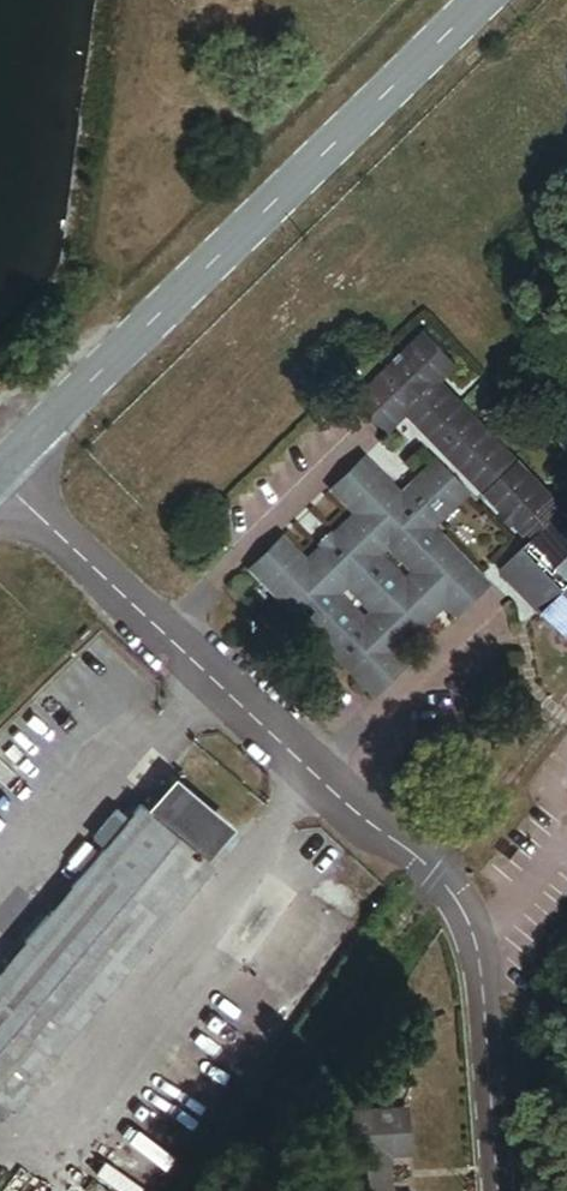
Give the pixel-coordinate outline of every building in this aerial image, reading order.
[(420,427),(451,397),(436,381),(452,366),(423,336),(355,401),(384,431),(405,412),(420,427)] [(431,439),(463,409),(451,397),(420,427),(431,439)] [(528,539),(500,565),(521,586),(531,576),(554,599),(543,609),(563,630),(566,626),(566,517),(463,409),(431,439),(528,539)] [(391,654),(440,606),(449,616),(481,585),(360,460),(330,489),(353,512),(302,561),(281,538),(251,567),(371,690),(399,663),(391,654)] [(433,462),(418,476),(450,508),(465,494),(433,462)] [(554,599),(531,576),(521,586),(543,609),(554,599)] [(8,1108),(213,865),(199,856),(224,830),(175,790),(152,817),(139,807),(127,820),(116,811),(92,839),(103,849),(0,971),(0,1101),(8,1108)] [(378,1154),(390,1154),(405,1153),(403,1110),(346,1114),(348,1154),(356,1153),(358,1190),(380,1190),(378,1154)] [(390,1154),(378,1154),(380,1190),(393,1190),(390,1154)]
